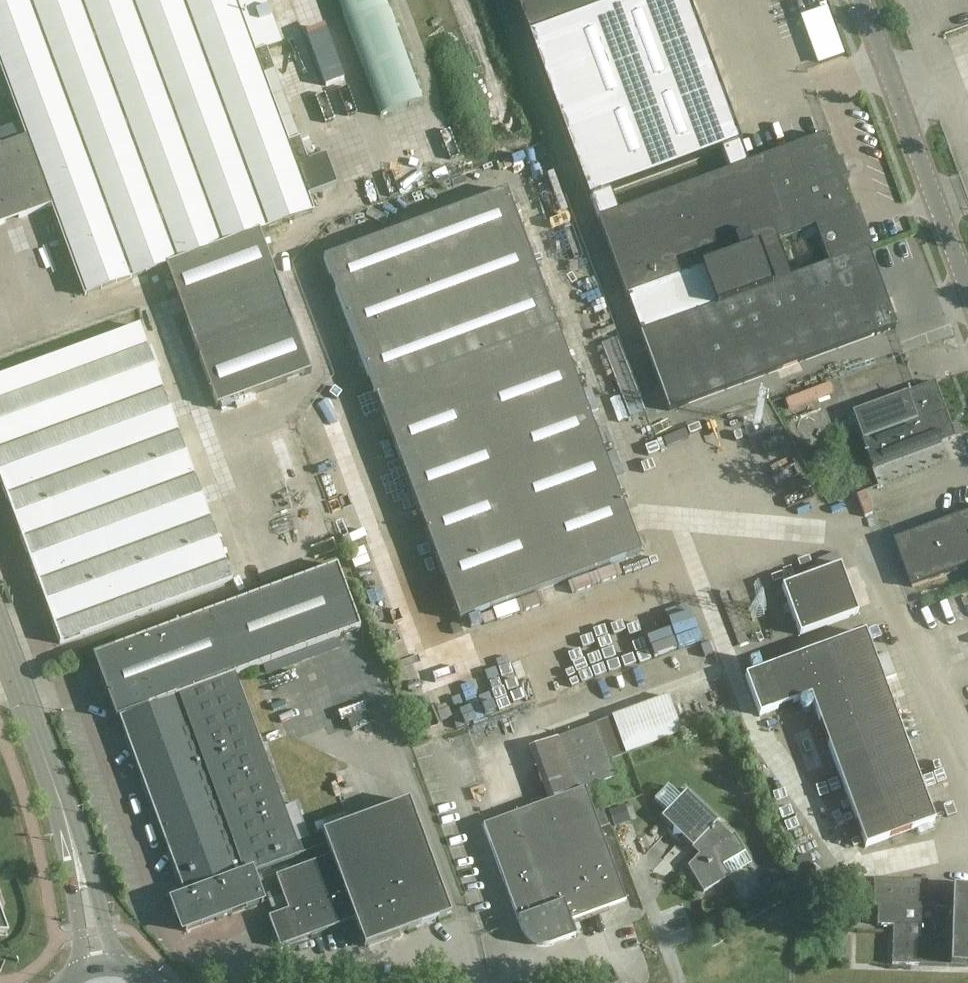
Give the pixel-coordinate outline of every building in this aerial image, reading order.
[(308,328),(296,332),(260,232),(313,213),(307,197),(337,186),(326,157),(308,163),(299,141),(287,145),(263,77),(274,73),(266,51),(254,55),(238,10),(249,6),(247,0),(0,0),(0,65),(27,138),(0,148),(0,225),(52,206),(85,296),(167,266),(200,357),(199,357),(218,407),(311,373),(306,358),(317,354),(308,328)] [(388,7),(386,0),(338,0),(381,116),(423,101),(388,7)] [(528,35),(598,220),(618,212),(610,192),(722,151),(729,171),(748,164),(687,0),(515,0),(528,35)] [(640,335),(715,308),(866,251),(867,252),(872,251),(857,210),(852,212),(841,182),(850,178),(844,160),(834,164),(824,136),(748,164),(729,171),(618,212),(598,220),(627,297),(640,335)] [(325,260),(456,612),(459,622),(641,554),(507,193),(456,211),(325,260)] [(895,329),(867,252),(866,251),(715,308),(640,335),(669,412),(895,329)] [(61,646),(62,646),(62,644),(231,582),(232,584),(233,583),(139,326),(137,326),(138,329),(0,379),(0,481),(61,646)] [(955,439),(935,383),(852,413),(872,469),(955,439)] [(282,436),(310,528),(331,522),(304,430),(282,436)] [(895,541),(913,588),(967,568),(967,515),(895,541)] [(232,552),(235,567),(245,565),(242,550),(232,552)] [(175,900),(186,932),(263,904),(252,873),(300,856),(234,676),(361,630),(338,567),(93,656),(116,719),(120,718),(185,896),(175,900)] [(843,572),(786,593),(804,642),(861,620),(843,572)] [(865,633),(745,677),(760,716),(811,698),(866,847),(935,822),(865,633)] [(550,947),(552,946),(576,937),(570,922),(626,902),(585,790),(616,778),(610,761),(682,735),(669,697),(612,718),(530,749),(550,802),(483,827),(522,933),(523,935),(525,937),(526,939),(528,941),(530,943),(532,944),(534,946),(537,946),(539,947),(542,947),(544,948),(547,947),(550,947)] [(370,725),(367,715),(349,721),(352,731),(370,725)] [(705,850),(695,860),(688,867),(704,893),(729,877),(721,863),(730,857),(733,860),(745,852),(734,834),(730,836),(717,823),(721,819),(720,818),(718,819),(689,791),(691,790),(689,788),(658,821),(659,822),(660,821),(669,829),(669,830),(681,842),(681,841),(690,849),(688,850),(689,851),(697,843),(705,850)] [(365,947),(451,916),(409,802),(323,833),(331,857),(276,877),(288,911),(268,918),(280,948),(355,921),(365,947)] [(803,882),(817,877),(809,855),(795,860),(803,882)] [(953,889),(927,888),(927,881),(874,880),(873,907),(877,907),(877,926),(893,927),(892,965),(967,967),(967,889),(953,889)]
